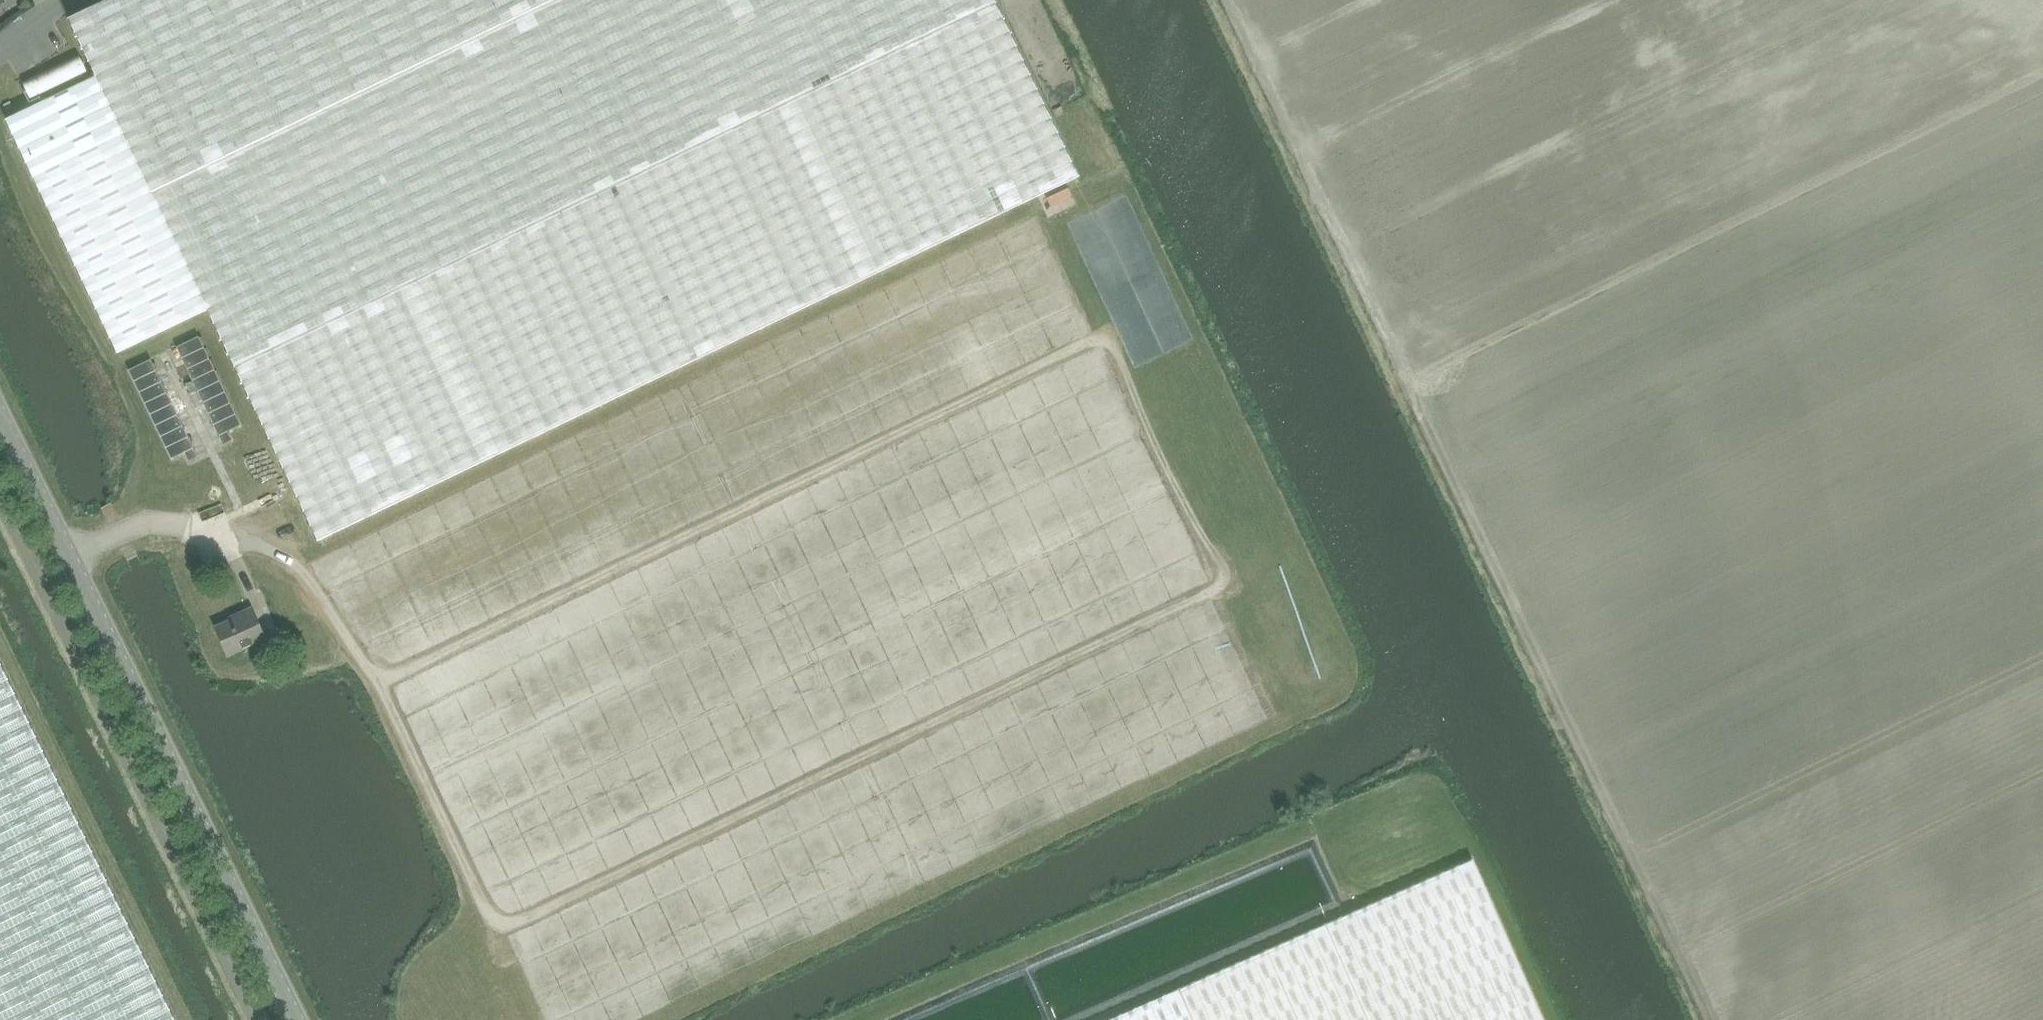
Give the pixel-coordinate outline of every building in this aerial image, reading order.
[(68,18),(96,75),(207,308),(318,540),(1079,175),(995,0),(106,0),(68,18)] [(207,308),(96,75),(5,119),(116,352),(207,308)] [(176,347),(186,369),(209,358),(198,336),(176,347)] [(197,391),(219,380),(209,358),(186,369),(197,391)] [(139,392),(161,381),(150,359),(128,370),(139,392)] [(208,413),(230,403),(219,380),(197,391),(208,413)] [(149,414),(172,404),(161,381),(139,392),(149,414)] [(208,413),(218,436),(227,431),(241,425),(230,403),(208,413)] [(160,436),(182,426),(172,404),(149,414),(160,436)] [(184,452),(193,448),(182,426),(160,436),(171,459),(184,452)] [(227,431),(218,436),(222,444),(231,440),(227,431)] [(197,457),(193,448),(184,452),(188,461),(197,457)] [(239,617),(215,627),(227,655),(265,639),(258,623),(272,616),(268,606),(253,612),(251,608),(238,614),(239,617)] [(0,665),(0,1019),(174,1019),(0,665)] [(1472,860),(1109,1019),(1542,1019),(1472,860)]
